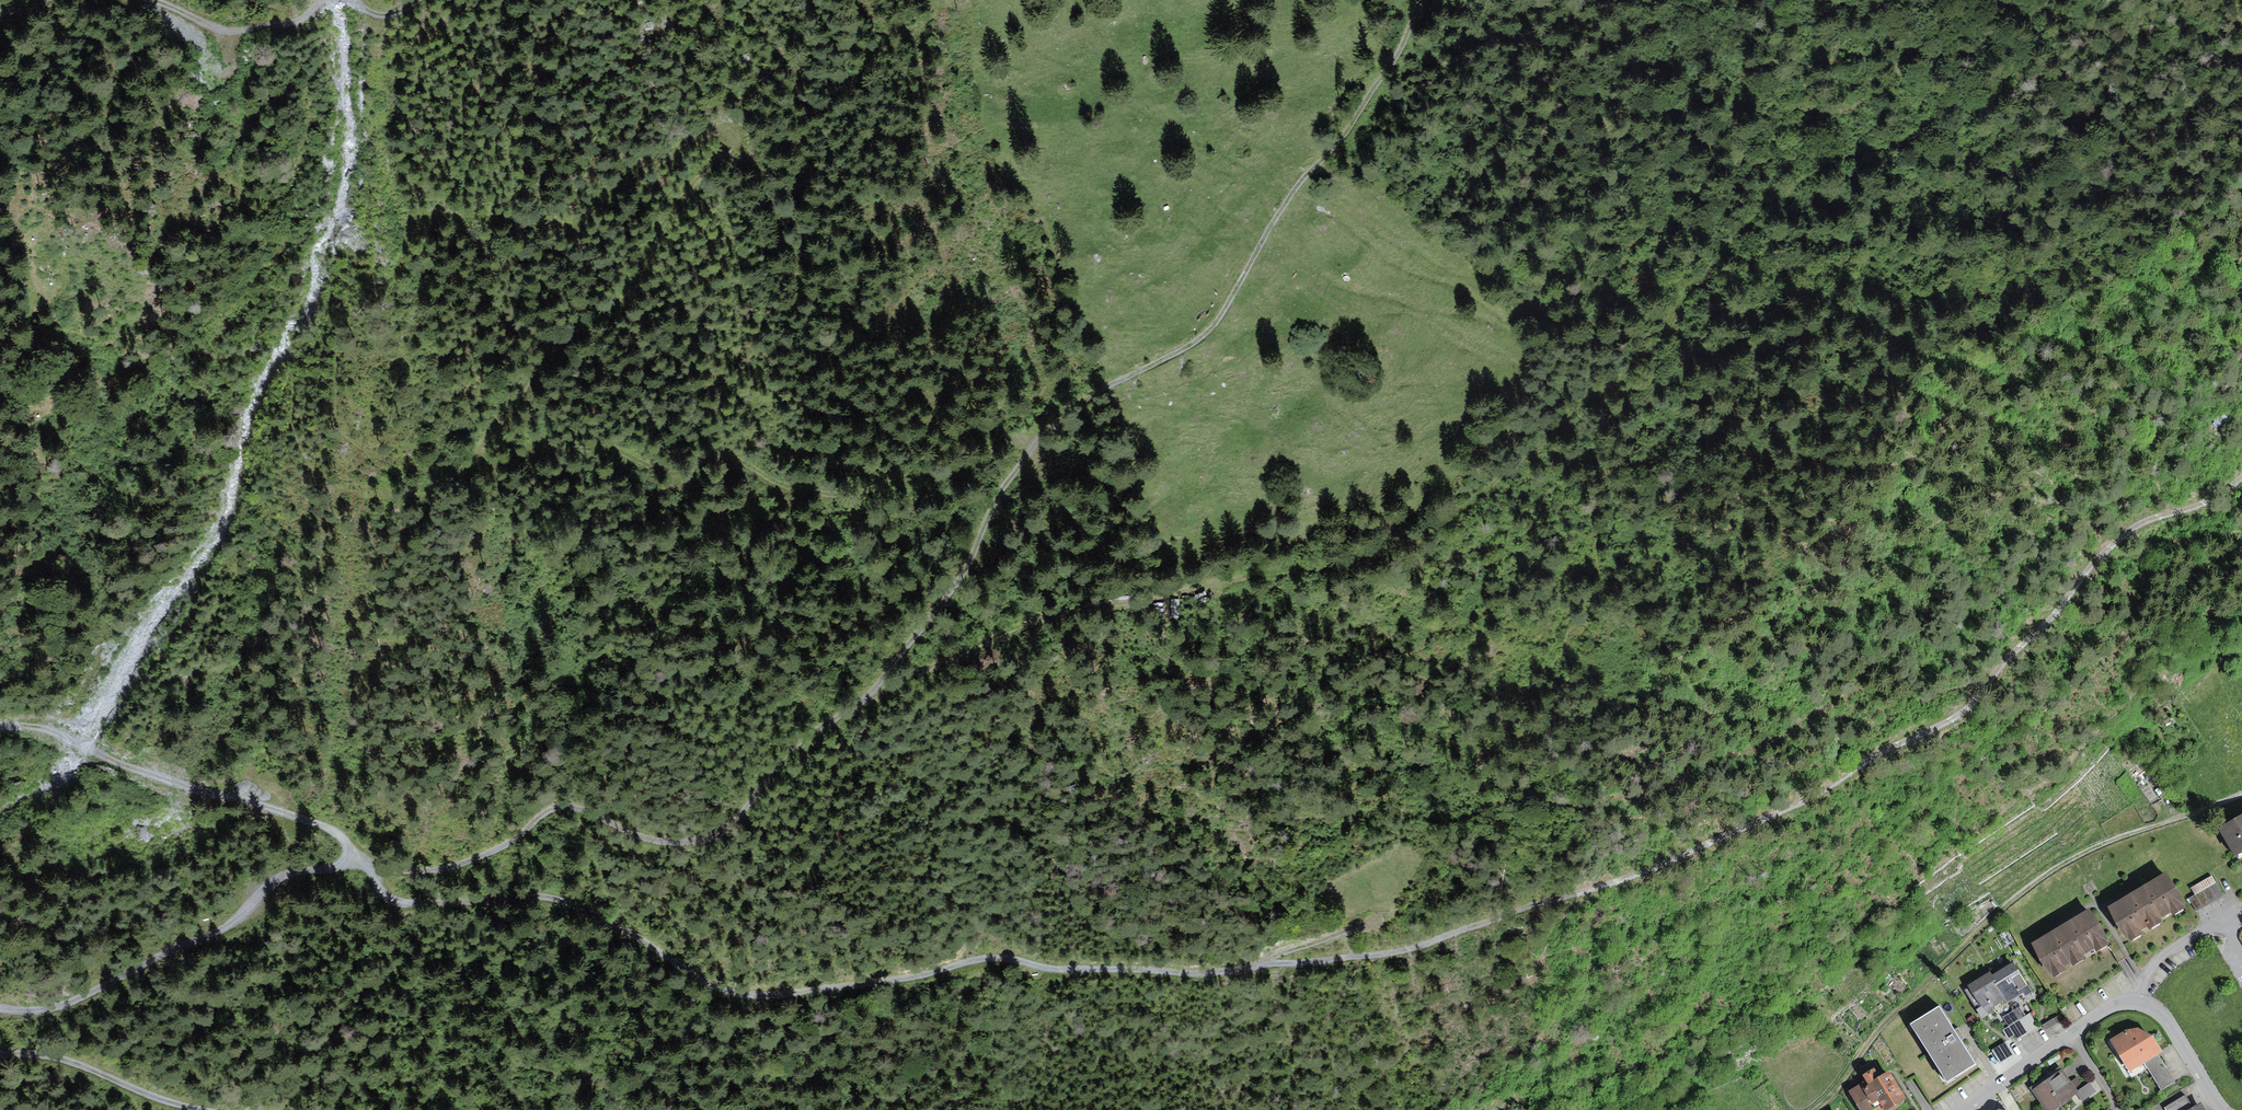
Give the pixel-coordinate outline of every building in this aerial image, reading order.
[(2237,858),(2241,855),(2241,814),(2220,827),(2237,858)] [(2168,873),(2110,908),(2130,942),(2188,907),(2168,873)] [(2191,888),(2195,895),(2217,883),(2212,875),(2191,888)] [(2195,895),(2190,898),(2197,911),(2224,895),(2217,883),(2195,895)] [(2091,908),(2033,943),(2054,978),(2112,944),(2091,908)] [(2014,961),(1992,975),(2007,1001),(2009,1003),(2023,994),(2025,998),(2033,993),(2014,961)] [(1970,987),(1965,990),(1982,1020),(1996,1011),(1994,1008),(2007,1001),(1992,975),(1990,972),(1969,985),(1970,987)] [(2019,1020),(2026,1015),(2020,1006),(2003,1017),(2009,1026),(2019,1020)] [(1940,1007),(1912,1024),(1948,1082),(1976,1064),(1958,1035),(1940,1007)] [(2026,1015),(2019,1020),(2028,1034),(2039,1027),(2030,1013),(2026,1015)] [(1973,1015),(1967,1019),(1971,1024),(1977,1020),(1973,1015)] [(2059,1016),(2043,1026),(2047,1031),(2062,1020),(2059,1016)] [(2028,1034),(2019,1020),(2009,1026),(2003,1030),(2008,1039),(2014,1035),(2018,1040),(2028,1034)] [(2126,1030),(2110,1040),(2130,1072),(2145,1063),(2159,1055),(2164,1052),(2154,1036),(2139,1028),(2126,1030)] [(2176,1082),(2159,1055),(2145,1063),(2162,1090),(2176,1082)] [(1862,1109),(1888,1109),(1907,1099),(1890,1070),(1881,1076),(1876,1068),(1863,1075),(1867,1082),(1852,1091),(1862,1109)] [(2032,1091),(2046,1109),(2056,1109),(2077,1095),(2080,1092),(2063,1069),(2032,1091)] [(2091,1085),(2080,1092),(2077,1095),(2083,1103),(2096,1093),(2091,1085)] [(2166,1109),(2189,1109),(2193,1108),(2185,1095),(2165,1108),(2166,1109)]
